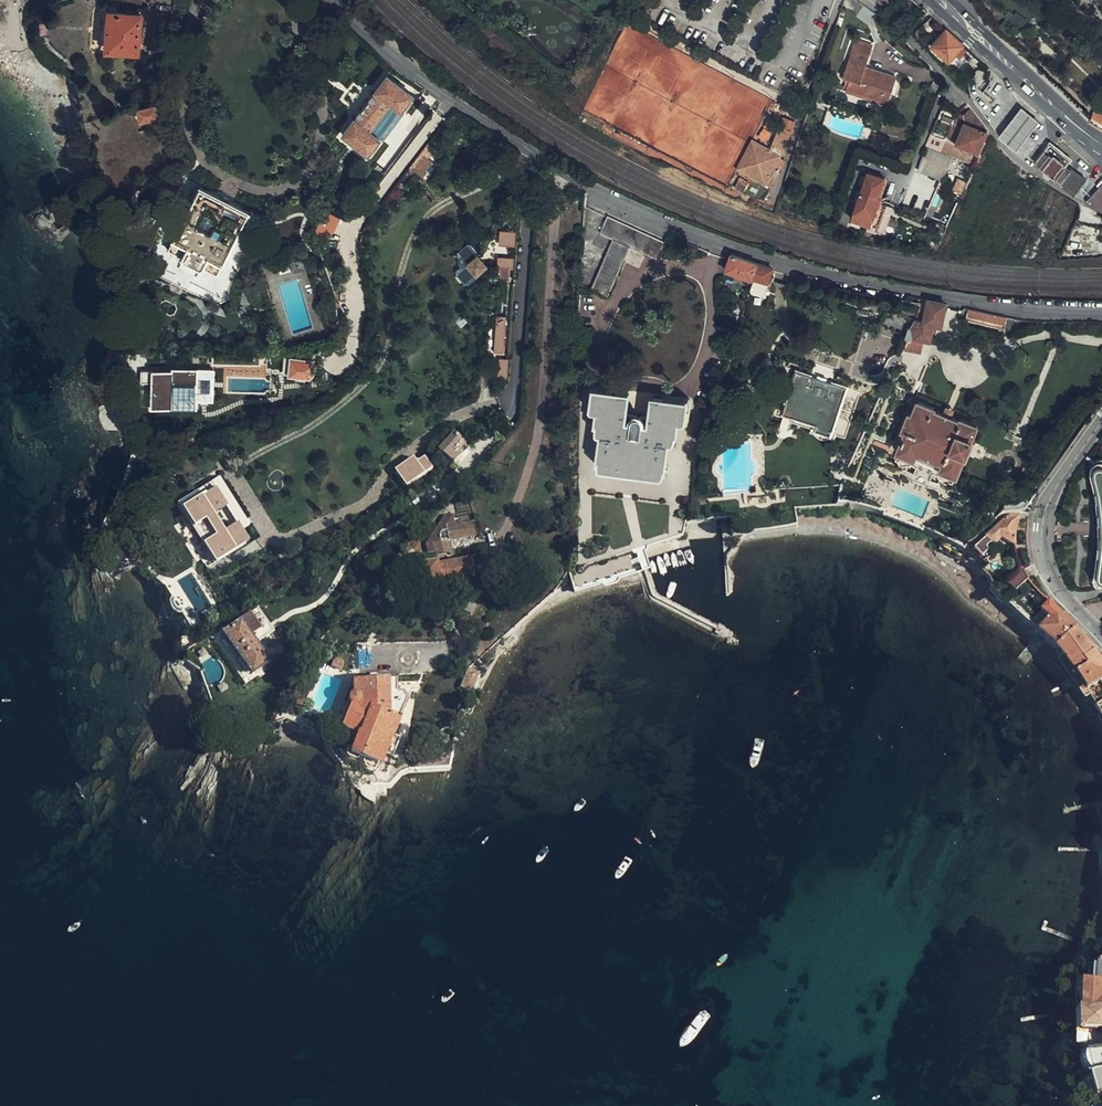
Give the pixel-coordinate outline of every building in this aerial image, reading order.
[(863,15),(867,5),(860,0),(846,0),(843,8),(863,15)] [(909,1),(908,0),(879,0),(900,14),(909,1)] [(871,18),(875,10),(867,5),(863,15),(871,18)] [(107,48),(110,12),(104,12),(101,48),(107,48)] [(141,15),(110,12),(107,48),(138,51),(141,15)] [(936,46),(950,60),(952,61),(960,51),(964,47),(965,45),(948,30),(934,45),(936,46)] [(847,89),(881,101),(883,96),(890,98),(897,77),(873,68),(872,72),(866,70),(867,66),(874,46),(856,40),(844,76),(851,79),(847,89)] [(931,52),(945,66),(950,60),(936,46),(931,52)] [(366,154),(379,137),(370,130),(391,103),(400,110),(412,94),(387,75),(368,100),(341,134),(366,154)] [(1101,99),(1090,120),(1101,126),(1101,99)] [(156,103),(138,107),(141,120),(158,116),(156,103)] [(370,130),(379,137),(400,110),(391,103),(370,130)] [(1018,145),(1041,117),(1023,103),(1000,131),(1018,145)] [(933,134),(932,133),(918,167),(944,177),(953,155),(976,164),(990,132),(972,110),(965,114),(959,111),(954,124),(939,118),(933,134)] [(770,147),(757,140),(742,169),(767,183),(782,152),(793,128),(780,123),(770,147)] [(742,169),(757,140),(752,138),(737,167),(742,169)] [(1072,174),(1087,174),(1073,163),(1072,165),(1068,161),(1073,156),(1052,139),(1037,157),(1066,180),(1067,181),(1072,174)] [(787,155),(782,152),(767,183),(771,185),(787,155)] [(879,197),(886,179),(869,173),(855,212),(856,213),(854,219),(879,228),(878,231),(884,233),(893,206),(885,203),(886,200),(882,198),(879,197)] [(1088,176),(1087,174),(1072,174),(1067,181),(1066,180),(1065,181),(1076,190),(1088,176)] [(744,190),(749,179),(744,177),(743,180),(739,178),(736,186),(744,190)] [(889,180),(886,179),(879,197),(882,198),(889,180)] [(1088,199),(1101,206),(1101,185),(1088,199)] [(199,186),(172,238),(221,264),(248,212),(199,186)] [(665,241),(608,215),(601,231),(614,237),(592,287),(608,294),(630,245),(658,257),(665,241)] [(516,251),(517,237),(506,236),(505,251),(516,251)] [(221,264),(172,238),(167,248),(215,274),(221,264)] [(473,272),(483,263),(484,253),(475,253),(475,250),(470,244),(463,244),(455,251),(455,255),(457,258),(457,265),(453,268),(453,272),(462,283),(466,283),(473,277),(473,272)] [(484,253),(483,263),(494,264),(495,255),(484,253)] [(758,263),(732,253),(726,269),(752,279),(758,263)] [(495,255),(494,264),(499,265),(497,282),(506,283),(508,265),(511,266),(512,256),(495,255)] [(758,263),(752,279),(771,285),(775,272),(773,268),(758,263)] [(752,279),(751,282),(770,289),(771,285),(752,279)] [(909,335),(903,350),(922,352),(925,342),(933,344),(937,325),(942,326),(946,303),(930,300),(928,312),(919,310),(916,319),(909,335)] [(1001,315),(965,307),(963,317),(1005,327),(1007,316),(1001,315)] [(890,309),(883,325),(909,335),(916,319),(890,309)] [(311,374),(312,359),(289,356),(287,374),(307,376),(311,374)] [(495,375),(505,376),(507,361),(496,360),(495,375)] [(214,366),(173,366),(173,367),(141,367),(141,380),(153,380),(154,405),(173,405),(173,383),(195,383),(195,388),(195,398),(214,398),(214,366)] [(830,435),(832,430),(848,388),(836,384),(811,376),(797,371),(794,381),(791,388),(782,413),(795,418),(815,425),(813,429),(830,435)] [(811,376),(836,384),(837,380),(812,371),(811,376)] [(781,385),(791,388),(794,381),(784,378),(781,385)] [(173,383),(173,405),(180,405),(180,388),(195,388),(195,383),(173,383)] [(625,476),(636,477),(638,464),(643,465),(642,468),(655,469),(656,465),(666,467),(670,431),(676,432),(679,411),(686,412),(687,399),(653,396),(651,415),(626,412),(628,393),(595,389),(593,402),(600,403),(597,422),(599,423),(603,424),(599,460),(608,461),(608,465),(622,466),(622,462),(627,463),(625,476)] [(975,440),(980,426),(922,402),(916,415),(914,415),(908,429),(910,430),(901,450),(903,452),(902,455),(904,459),(906,460),(909,461),(912,460),(913,458),(914,457),(947,471),(946,474),(947,478),(951,480),(954,480),(957,478),(958,475),(960,476),(968,455),(971,456),(977,441),(975,440)] [(793,422),(810,428),(813,429),(815,425),(795,418),(793,422)] [(828,439),(831,441),(833,437),(830,435),(813,429),(810,428),(809,432),(813,434),(814,437),(817,439),(821,440),(826,441),(828,439)] [(441,450),(453,462),(468,444),(456,433),(441,450)] [(422,466),(417,460),(398,473),(407,486),(431,470),(427,463),(422,466)] [(1099,462),(1095,463),(1092,466),(1091,471),(1096,486),(1099,502),(1101,519),(1101,527),(1101,538),(1101,465),(1099,462)] [(864,479),(859,492),(875,498),(878,490),(868,485),(870,482),(864,479)] [(221,483),(195,500),(197,504),(186,511),(215,556),(226,550),(228,553),(248,539),(242,530),(237,522),(224,530),(214,513),(219,509),(226,505),(232,501),(221,483)] [(197,504),(195,500),(184,507),(186,511),(197,504)] [(248,526),(232,501),(226,505),(237,522),(242,530),(248,526)] [(1014,511),(1026,511),(1029,506),(1022,502),(1004,503),(1004,507),(1003,507),(1004,513),(1014,511)] [(458,521),(475,519),(474,510),(462,511),(463,520),(458,520),(458,521)] [(444,538),(442,524),(450,523),(449,513),(441,515),(424,541),(426,550),(433,548),(432,540),(444,538)] [(981,561),(989,554),(985,550),(990,545),(995,545),(998,542),(999,539),(1013,548),(1013,539),(1014,531),(1018,519),(1007,520),(973,553),(981,561)] [(450,523),(442,524),(444,538),(474,534),(472,520),(450,523)] [(446,551),(444,538),(432,540),(433,548),(434,553),(446,551)] [(964,549),(943,540),(938,549),(962,562),(963,559),(962,555),(964,549)] [(421,564),(424,583),(452,579),(471,576),(467,557),(421,564)] [(998,597),(1006,605),(1027,582),(1021,573),(998,597)] [(1043,640),(1051,650),(1073,629),(1074,629),(1050,607),(1046,612),(1051,616),(1047,620),(1019,595),(1008,607),(1043,640)] [(251,635),(267,623),(256,607),(221,631),(251,673),(269,660),(256,642),(251,635)] [(273,631),(267,623),(251,635),(256,642),(273,631)] [(1086,693),(1100,684),(1101,683),(1101,664),(1096,654),(1097,653),(1073,629),(1051,650),(1086,693)] [(336,659),(334,665),(343,668),(344,664),(345,663),(344,661),(342,659),(339,658),(336,659)] [(480,677),(479,677),(468,672),(461,689),(472,694),(480,677)] [(363,759),(376,765),(380,766),(384,754),(400,760),(407,741),(393,735),(400,718),(399,717),(407,699),(404,693),(400,693),(398,689),(398,678),(355,678),(355,689),(352,690),(350,692),(348,695),(349,698),(350,701),(352,702),(343,723),(359,730),(349,754),(363,759)] [(1086,693),(1092,701),(1095,707),(1101,703),(1101,688),(1100,684),(1086,693)] [(350,747),(336,731),(329,738),(343,754),(350,747)] [(375,767),(376,765),(363,759),(362,763),(362,765),(365,769),(369,770),(372,769),(375,767)] [(1099,965),(1096,965),(1095,968),(1094,983),(1082,983),(1080,1012),(1077,1012),(1077,1032),(1101,1032),(1101,962),(1099,965)] [(1078,985),(1075,992),(1074,1006),(1077,1012),(1080,1012),(1082,983),(1094,983),(1095,968),(1087,968),(1086,980),(1080,980),(1078,985)] [(1081,1057),(1087,1077),(1086,1077),(1087,1082),(1084,1084),(1080,1088),(1082,1094),(1088,1097),(1091,1097),(1092,1100),(1101,1097),(1101,1052),(1081,1057)]
